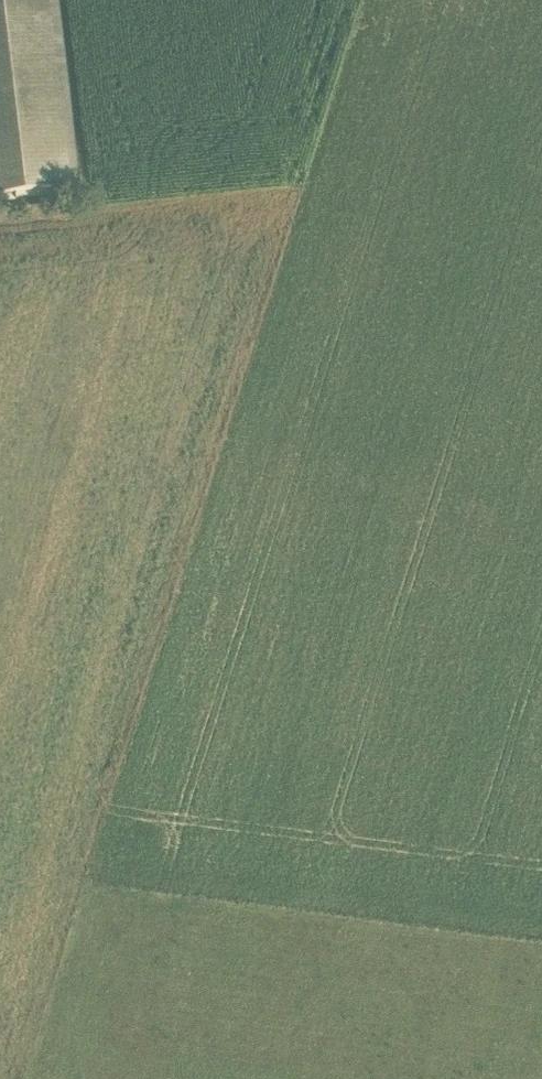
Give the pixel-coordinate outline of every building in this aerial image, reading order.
[(79,188),(57,0),(0,0),(0,197),(79,188)]
